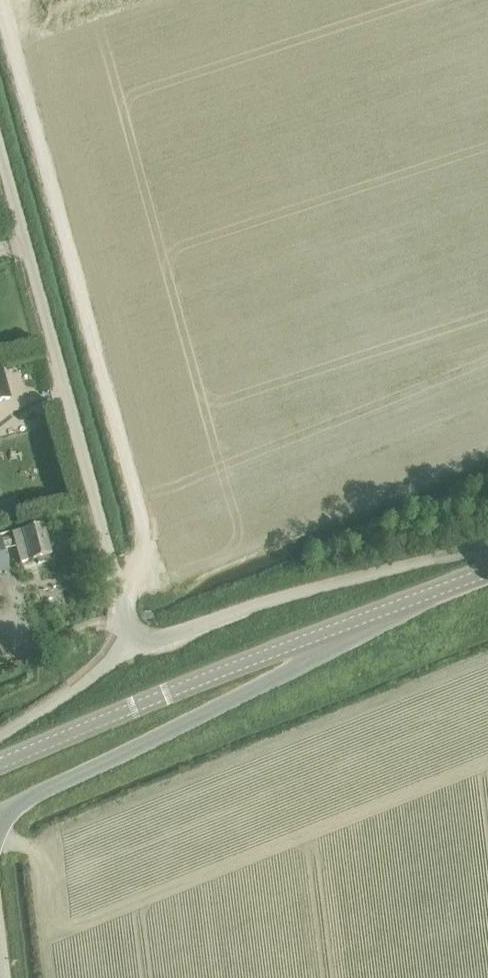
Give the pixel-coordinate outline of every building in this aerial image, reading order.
[(8,399),(1,370),(0,371),(0,401),(8,399)] [(15,503),(3,506),(7,522),(19,519),(15,503)] [(13,534),(21,564),(37,560),(38,565),(52,561),(50,556),(51,556),(43,526),(13,534)] [(10,537),(1,539),(3,546),(3,548),(12,546),(10,537)]
